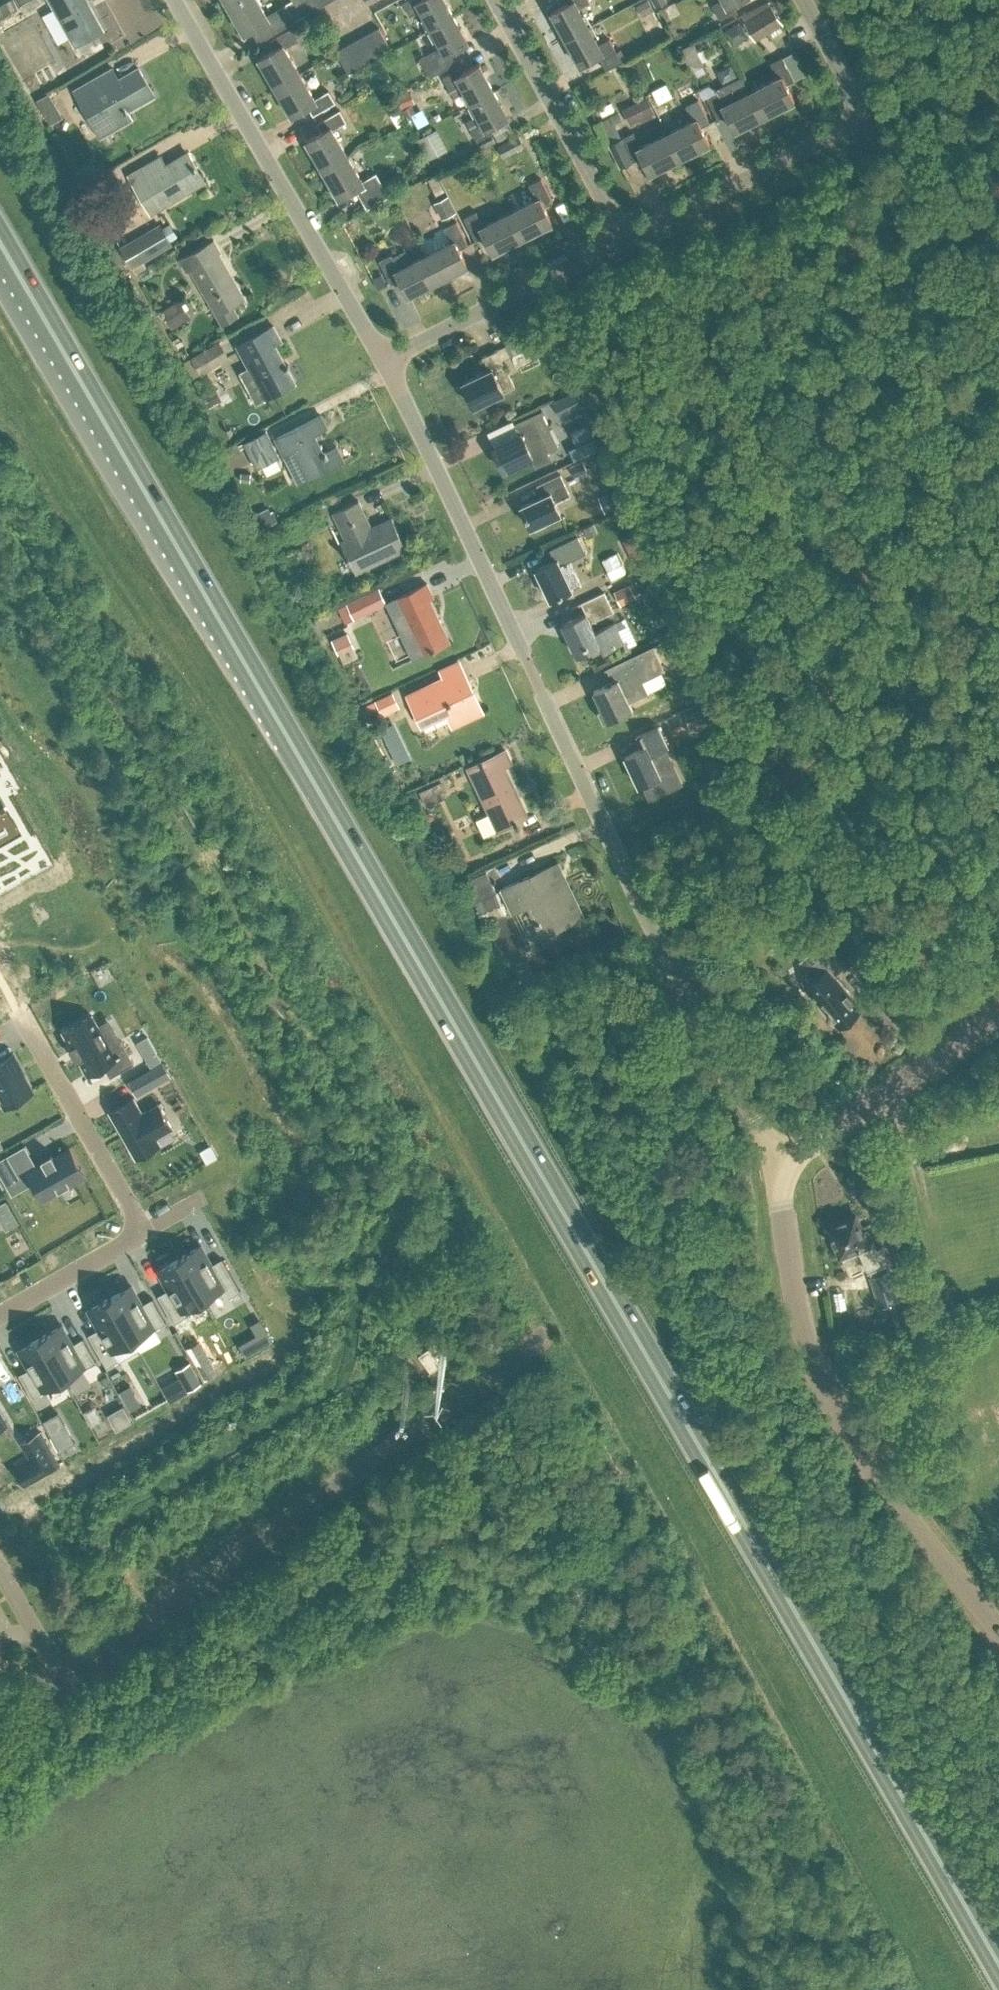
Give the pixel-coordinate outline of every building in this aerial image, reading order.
[(4,26),(26,14),(18,0),(5,0),(0,3),(0,18),(4,26)] [(76,43),(103,28),(88,0),(51,0),(76,43)] [(259,41),(295,19),(286,3),(267,14),(259,0),(235,0),(230,3),(245,31),(251,28),(259,41)] [(432,25),(453,14),(445,0),(404,0),(403,1),(410,14),(422,7),(432,25)] [(566,37),(589,24),(579,5),(589,0),(568,0),(568,1),(552,10),(566,37)] [(647,0),(636,0),(633,2),(639,13),(651,7),(647,0)] [(720,15),(735,7),(732,2),(735,0),(720,0),(713,3),(720,15)] [(745,20),(754,35),(782,18),(772,3),(745,20)] [(420,56),(430,75),(455,61),(450,50),(467,41),(453,14),(432,25),(442,44),(420,56)] [(598,53),(606,68),(625,57),(613,35),(599,43),(589,24),(566,37),(580,63),(598,53)] [(379,25),(368,31),(381,54),(392,47),(379,25)] [(260,56),(277,85),(300,71),(286,45),(299,38),(292,26),(271,38),(276,47),(260,56)] [(368,31),(358,37),(370,59),(381,54),(368,31)] [(358,37),(347,43),(360,65),(370,59),(358,37)] [(360,65),(347,43),(337,49),(349,71),(360,65)] [(696,46),(683,52),(690,67),(703,61),(696,46)] [(753,87),(766,112),(797,96),(789,80),(796,77),(784,54),(772,60),(779,74),(753,87)] [(462,83),(471,101),(493,89),(479,62),(462,72),(459,67),(444,75),(451,88),(462,83)] [(114,67),(75,89),(101,134),(132,116),(128,109),(155,93),(139,66),(120,77),(114,67)] [(277,85),(293,114),(309,105),(314,113),(335,101),(329,90),(315,97),(300,71),(277,85)] [(357,80),(362,89),(376,81),(371,72),(357,80)] [(660,106),(678,99),(673,85),(655,92),(660,106)] [(395,93),(400,105),(418,98),(413,86),(395,93)] [(727,111),(735,127),(766,112),(752,87),(726,101),(719,87),(708,93),(719,115),(727,111)] [(471,125),(477,138),(493,129),(490,125),(508,115),(493,89),(471,101),(481,119),(471,125)] [(629,107),(637,127),(663,117),(655,97),(629,107)] [(667,131),(680,155),(710,140),(702,124),(710,120),(698,97),(687,103),(694,117),(667,131)] [(307,138),(324,167),(348,154),(333,128),(346,120),(340,109),(318,121),(323,129),(307,138)] [(432,158),(452,150),(444,129),(424,137),(432,158)] [(641,155),(650,171),(680,155),(667,131),(641,144),(634,130),(610,142),(621,165),(641,155)] [(497,142),(503,154),(524,143),(518,131),(497,142)] [(130,173),(152,210),(205,179),(188,151),(166,164),(161,155),(130,173)] [(356,187),(367,207),(389,195),(377,172),(363,180),(348,154),(324,167),(340,196),(356,187)] [(510,211),(522,235),(553,220),(544,203),(552,199),(541,177),(529,183),(537,197),(510,211)] [(431,200),(439,217),(453,211),(445,193),(431,200)] [(484,234),(492,251),(522,235),(510,211),(483,224),(476,210),(465,216),(476,238),(484,234)] [(425,253),(437,278),(467,263),(459,247),(467,243),(456,220),(445,226),(452,240),(425,253)] [(119,249),(130,269),(170,246),(158,226),(119,249)] [(214,238),(180,257),(187,269),(192,266),(223,321),(238,313),(232,303),(244,295),(218,251),(221,250),(214,238)] [(399,277),(407,293),(437,278),(425,253),(398,267),(391,253),(380,258),(391,281),(399,277)] [(189,316),(179,298),(161,309),(172,326),(189,316)] [(237,343),(249,365),(241,370),(257,400),(295,379),(275,342),(282,339),(274,324),(237,343)] [(516,355),(530,348),(524,334),(509,341),(516,355)] [(219,339),(193,355),(202,371),(228,356),(219,339)] [(462,380),(474,404),(515,385),(497,347),(481,355),(488,368),(462,380)] [(553,400),(561,415),(582,405),(575,390),(553,400)] [(549,456),(539,433),(544,431),(535,412),(515,422),(520,432),(493,445),(504,468),(531,455),(535,463),(549,456)] [(327,425),(321,413),(276,435),(299,481),(343,458),(336,444),(326,449),(316,430),(327,425)] [(245,440),(258,464),(279,454),(266,429),(245,440)] [(569,447),(574,458),(599,447),(594,436),(569,447)] [(582,457),(569,463),(573,474),(587,468),(582,457)] [(569,493),(560,472),(537,483),(542,494),(520,503),(530,525),(560,511),(555,499),(569,493)] [(613,489),(599,495),(605,511),(619,505),(613,489)] [(391,515),(371,525),(359,499),(333,510),(346,537),(341,539),(356,570),(406,546),(391,515)] [(588,536),(597,531),(593,522),(584,527),(588,536)] [(572,569),(567,559),(585,551),(577,533),(567,538),(549,547),(554,558),(536,567),(550,597),(571,586),(578,583),(579,579),(575,571),(572,569)] [(649,562),(644,551),(632,556),(637,567),(647,562),(649,562)] [(613,590),(620,604),(636,596),(629,582),(613,590)] [(397,597),(423,653),(449,641),(429,598),(433,597),(427,583),(397,597)] [(379,589),(346,604),(354,620),(386,605),(379,589)] [(562,623),(577,654),(600,643),(603,650),(623,641),(614,621),(595,630),(590,621),(613,610),(604,591),(581,602),(586,612),(562,623)] [(353,647),(347,631),(331,639),(337,654),(353,647)] [(665,645),(648,649),(652,666),(669,663),(665,645)] [(614,679),(594,689),(601,705),(598,707),(603,719),(607,718),(632,707),(628,699),(643,692),(629,661),(610,669),(614,679)] [(421,722),(446,710),(452,722),(482,708),(468,678),(449,687),(443,676),(407,693),(421,722)] [(370,703),(377,718),(402,706),(395,691),(370,703)] [(683,710),(689,724),(703,718),(696,704),(683,710)] [(380,728),(384,736),(399,729),(394,721),(380,728)] [(625,754),(638,782),(639,782),(647,798),(667,788),(660,772),(672,767),(663,746),(667,745),(658,726),(637,735),(642,746),(625,754)] [(510,760),(505,748),(467,766),(497,828),(527,814),(503,764),(510,760)] [(446,792),(440,780),(420,789),(425,802),(446,792)] [(551,864),(500,888),(511,912),(529,903),(543,933),(583,914),(566,878),(560,881),(551,864)] [(464,878),(474,899),(483,919),(505,909),(486,867),(464,878)] [(819,1003),(825,1007),(839,1024),(860,1007),(847,991),(849,989),(840,978),(837,980),(832,975),(843,966),(844,967),(854,956),(831,935),(821,946),(829,953),(825,958),(815,947),(800,958),(814,975),(813,976),(805,983),(819,999),(819,1003)] [(92,1013),(64,1029),(72,1044),(70,1045),(78,1058),(80,1057),(88,1071),(104,1062),(111,1074),(134,1061),(121,1038),(110,1045),(92,1013)] [(147,1036),(138,1041),(148,1059),(158,1054),(147,1036)] [(5,1106),(34,1089),(12,1051),(0,1057),(0,1097),(5,1106)] [(171,1074),(163,1060),(141,1073),(149,1087),(171,1074)] [(134,1095),(110,1109),(119,1126),(122,1125),(128,1136),(126,1137),(136,1156),(161,1142),(157,1135),(173,1126),(159,1102),(143,1111),(134,1095)] [(44,1161),(28,1170),(44,1198),(86,1174),(70,1146),(54,1155),(52,1152),(42,1157),(44,1161)] [(0,1158),(0,1172),(6,1182),(18,1176),(6,1154),(0,1158)] [(0,1203),(0,1215),(11,1209),(6,1200),(0,1203)] [(863,1226),(862,1226),(856,1212),(828,1224),(841,1254),(859,1247),(866,1261),(876,1256),(869,1241),(870,1241),(863,1226)] [(180,1257),(203,1297),(224,1286),(229,1296),(241,1289),(222,1256),(212,1262),(201,1244),(180,1256),(180,1257)] [(203,1297),(180,1257),(159,1269),(169,1287),(158,1293),(175,1321),(186,1315),(183,1309),(203,1297)] [(888,1266),(868,1273),(879,1304),(898,1298),(888,1266)] [(111,1296),(133,1337),(154,1326),(155,1327),(166,1320),(153,1296),(142,1302),(132,1284),(111,1296)] [(133,1337),(111,1296),(110,1295),(88,1307),(99,1326),(89,1332),(107,1365),(119,1359),(113,1349),(133,1337)] [(274,1340),(260,1317),(250,1322),(256,1332),(249,1336),(257,1350),(274,1340)] [(41,1336),(64,1377),(85,1365),(86,1367),(97,1360),(83,1335),(73,1341),(62,1323),(40,1335),(41,1336)] [(64,1377),(41,1336),(20,1348),(30,1366),(19,1372),(33,1396),(45,1390),(44,1388),(64,1377)] [(419,1352),(431,1368),(440,1361),(429,1345),(419,1352)] [(403,1364),(413,1385),(428,1378),(418,1357),(403,1364)] [(177,1367),(189,1388),(201,1381),(189,1361),(177,1367)] [(119,1389),(130,1409),(142,1402),(132,1383),(119,1389)] [(389,1399),(395,1408),(402,1403),(396,1394),(389,1399)] [(123,1403),(108,1412),(116,1427),(132,1419),(123,1403)] [(51,1432),(65,1424),(58,1411),(44,1419),(51,1432)] [(38,1433),(24,1441),(23,1441),(22,1441),(23,1442),(31,1457),(16,1466),(16,1467),(25,1482),(56,1464),(39,1433),(39,1432),(37,1433),(38,1433)]
